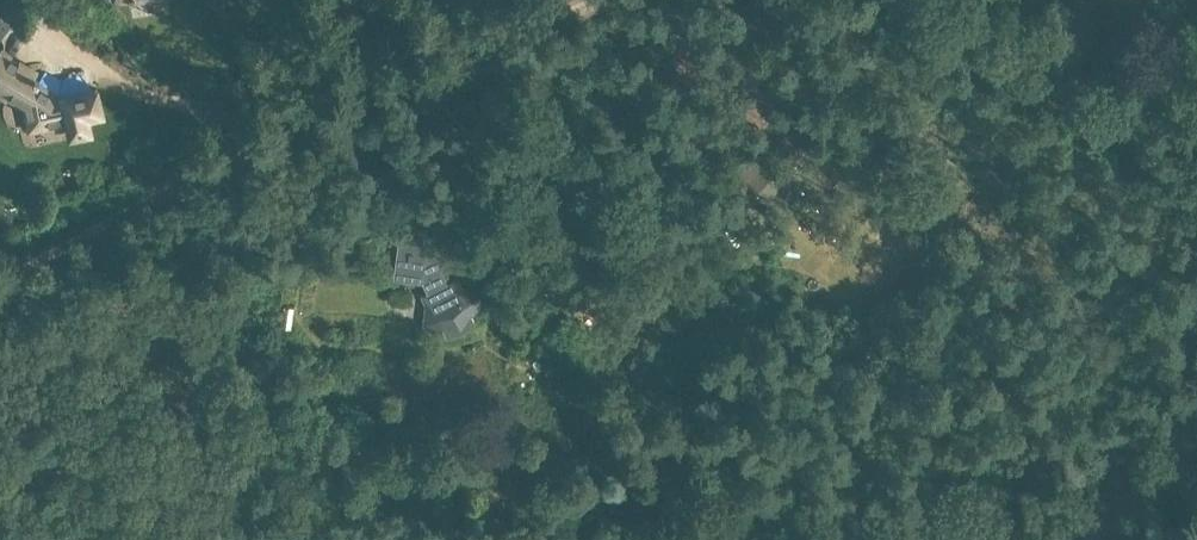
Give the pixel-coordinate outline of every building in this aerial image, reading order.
[(1,40),(18,9),(2,0),(0,0),(0,40),(1,40)] [(1,55),(0,57),(0,91),(26,107),(31,129),(68,121),(71,136),(91,131),(88,117),(103,114),(98,90),(60,98),(23,77),(27,70),(1,55)] [(737,172),(771,197),(788,174),(754,149),(737,172)] [(397,246),(393,277),(424,281),(430,294),(423,297),(427,305),(424,324),(431,332),(443,328),(446,336),(462,332),(474,322),(469,314),(478,309),(477,299),(461,290),(457,281),(448,286),(440,268),(444,261),(426,250),(428,231),(400,227),(397,246)]
